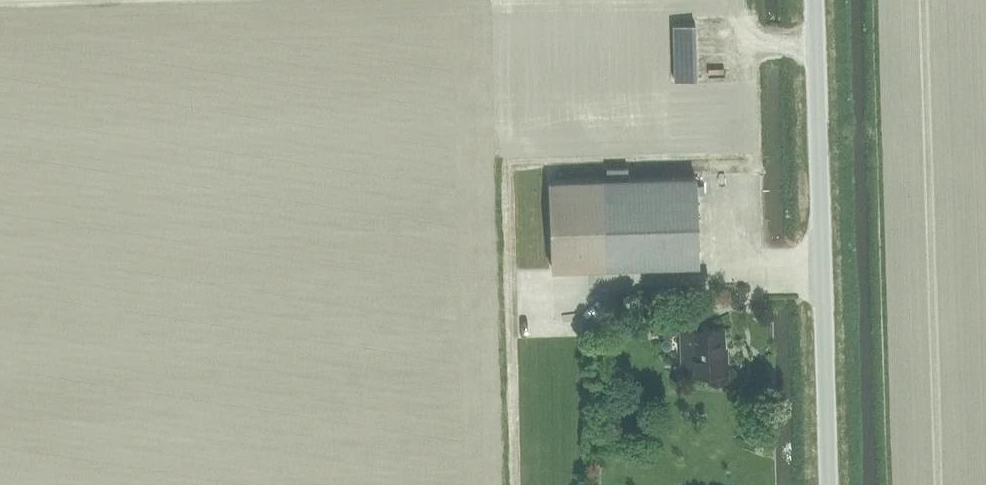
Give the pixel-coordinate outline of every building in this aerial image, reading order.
[(676,82),(697,81),(694,22),(673,23),(676,82)] [(700,264),(697,174),(697,172),(631,174),(630,164),(606,165),(606,175),(551,178),(554,269),(700,264)] [(677,331),(681,331),(683,373),(710,372),(710,379),(728,378),(727,354),(723,355),(723,347),(724,347),(723,328),(701,329),(700,308),(676,309),(677,331)]
